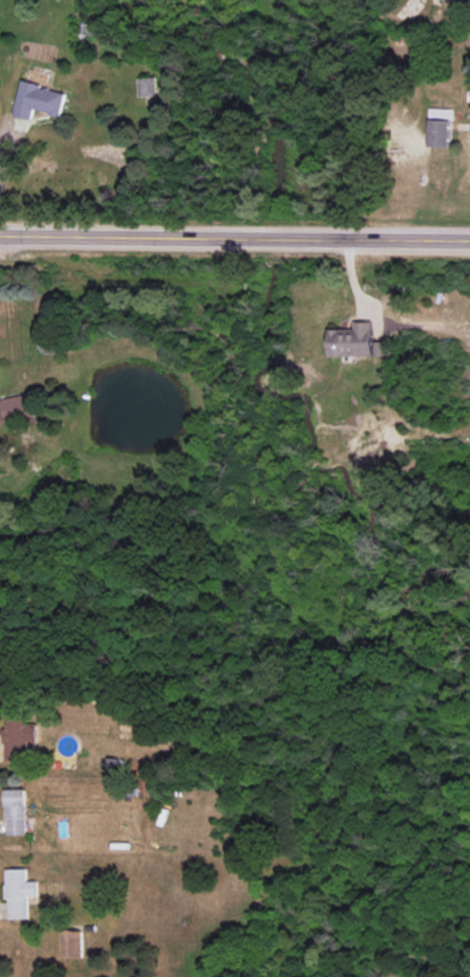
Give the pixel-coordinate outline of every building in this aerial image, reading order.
[(158,96),(157,77),(138,78),(139,96),(158,96)] [(14,115),(33,119),(35,110),(62,116),(67,91),(21,82),(14,115)] [(452,147),(453,109),(433,108),(432,146),(452,147)] [(332,357),(375,356),(374,321),(357,322),(357,329),(331,329),(332,357)] [(41,418),(37,393),(0,399),(0,425),(41,418)] [(27,835),(27,789),(6,789),(7,835),(27,835)] [(29,919),(29,896),(38,896),(38,881),(28,881),(28,869),(8,869),(8,919),(29,919)] [(61,931),(62,958),(84,958),(83,930),(61,931)]
